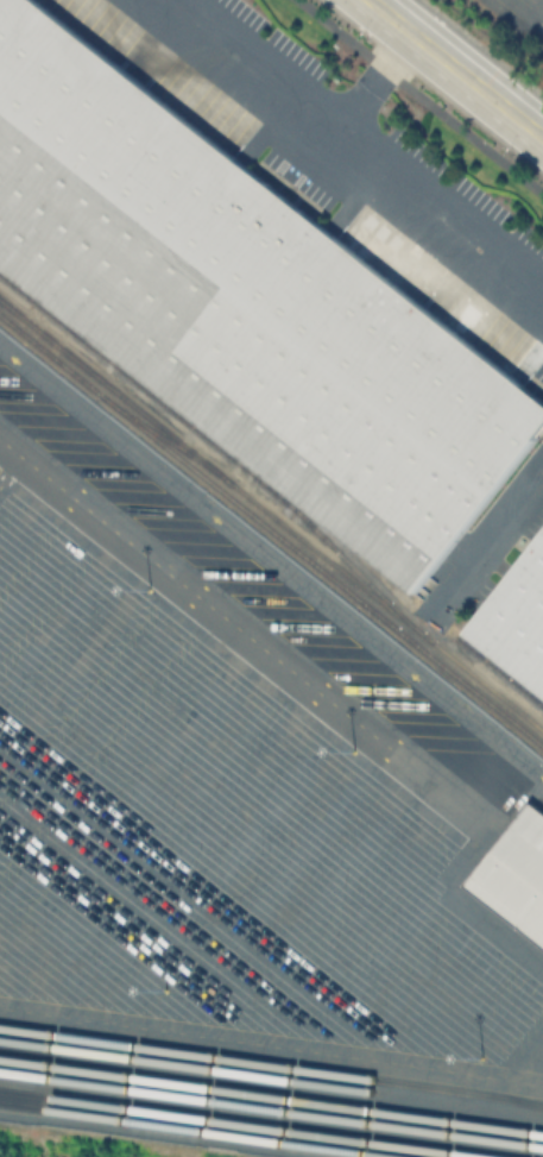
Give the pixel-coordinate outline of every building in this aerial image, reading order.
[(40,0),(542,399),(542,438),(419,596),(0,264),(0,0),(40,0)] [(468,633),(542,536),(542,692),(468,633)] [(535,800),(542,807),(542,946),(467,885),(535,800)]
